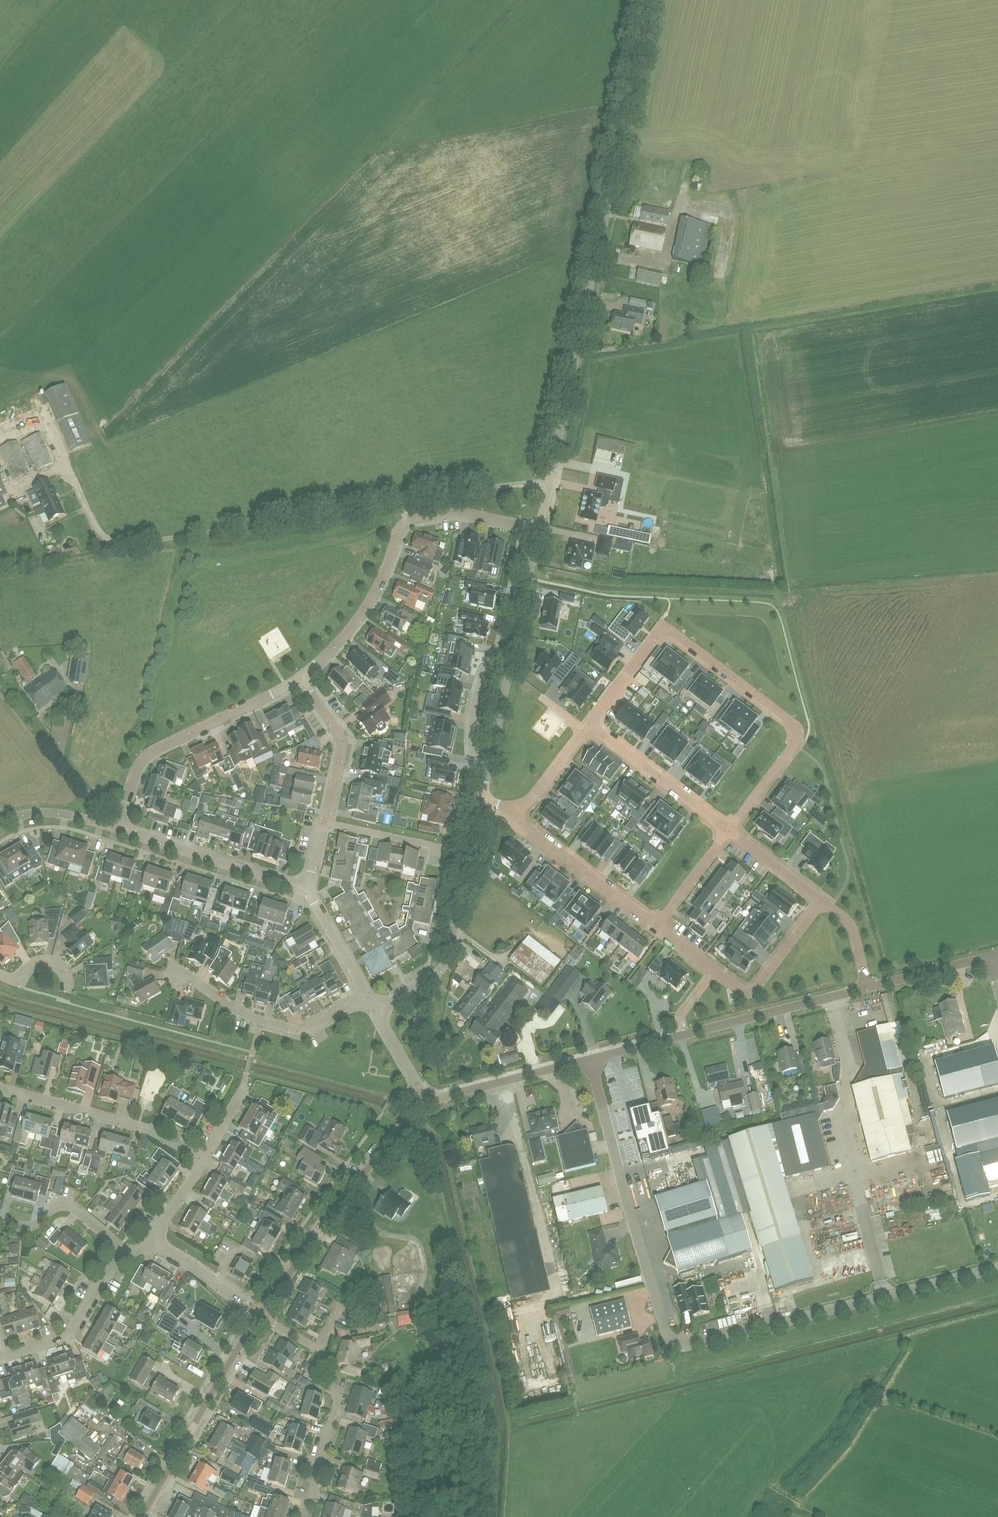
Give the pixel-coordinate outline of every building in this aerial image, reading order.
[(667,226),(670,212),(644,207),(641,221),(667,226)] [(681,219),(673,259),(702,266),(710,225),(681,219)] [(630,245),(662,252),(666,230),(635,224),(630,245)] [(637,281),(660,286),(663,274),(640,268),(637,281)] [(641,325),(644,312),(625,308),(623,315),(615,313),(612,328),(632,333),(634,323),(641,325)] [(93,444),(67,385),(49,393),(74,452),(93,444)] [(41,431),(26,437),(37,469),(52,463),(41,431)] [(31,473),(17,440),(0,448),(15,480),(31,473)] [(611,492),(614,493),(617,479),(598,475),(595,489),(599,489),(598,496),(586,493),(580,521),(595,525),(599,508),(604,509),(608,506),(611,492)] [(36,495),(42,507),(33,511),(37,518),(45,514),(49,523),(64,516),(51,489),(36,495)] [(610,521),(607,531),(634,538),(637,528),(610,521)] [(413,548),(425,552),(423,558),(434,562),(439,564),(443,552),(436,550),(439,542),(429,539),(429,538),(428,535),(425,534),(423,535),(422,537),(417,535),(413,548)] [(465,536),(463,542),(457,540),(452,562),(460,564),(461,560),(473,563),(474,559),(476,559),(479,546),(477,545),(478,539),(476,539),(476,537),(467,535),(467,537),(465,536)] [(611,539),(600,536),(597,551),(608,554),(611,539)] [(613,536),(612,545),(633,547),(634,537),(613,536)] [(490,541),(489,547),(483,545),(478,571),(491,574),(492,566),(499,568),(504,544),(498,543),(498,541),(492,540),(491,542),(490,541)] [(594,546),(570,541),(565,564),(568,565),(567,567),(574,568),(575,566),(580,567),(581,559),(590,561),(594,546)] [(432,568),(434,562),(423,558),(421,563),(418,565),(409,561),(404,573),(413,577),(412,579),(421,583),(422,580),(422,581),(424,577),(428,579),(432,568)] [(495,593),(486,591),(488,584),(468,580),(466,589),(473,590),(470,604),(492,608),(495,593)] [(399,584),(394,596),(407,602),(406,604),(414,608),(417,601),(426,605),(428,600),(430,601),(434,593),(418,585),(415,591),(399,584)] [(451,606),(453,595),(445,593),(442,604),(451,606)] [(560,600),(574,603),(576,596),(561,593),(560,600)] [(547,600),(541,627),(557,630),(562,604),(547,600)] [(397,614),(387,608),(385,611),(383,611),(381,615),(382,617),(381,620),(402,631),(407,621),(410,623),(414,615),(401,608),(397,614)] [(623,610),(608,630),(621,640),(627,632),(634,637),(648,618),(635,608),(630,615),(623,610)] [(486,638),(489,624),(483,623),(484,616),(462,611),(460,618),(461,618),(459,626),(466,627),(465,633),(471,635),(471,636),(479,637),(486,638)] [(591,631),(602,638),(606,632),(596,625),(591,631)] [(387,639),(374,630),(367,641),(378,649),(377,650),(384,655),(390,646),(402,655),(408,646),(391,634),(387,639)] [(448,650),(446,657),(470,662),(471,656),(473,656),(475,650),(458,646),(460,639),(446,636),(443,649),(448,650)] [(601,647),(592,659),(608,671),(617,658),(612,654),(618,645),(607,636),(599,646),(601,647)] [(368,660),(358,650),(354,654),(352,653),(349,656),(350,658),(348,660),(365,677),(376,666),(369,659),(368,660)] [(663,678),(678,659),(667,651),(659,662),(652,657),(643,669),(650,675),(653,671),(663,678)] [(567,677),(576,665),(568,660),(564,665),(551,655),(550,655),(546,652),(538,664),(542,667),(536,674),(548,683),(553,676),(556,678),(561,672),(567,677)] [(14,664),(18,669),(26,681),(36,676),(28,663),(24,657),(14,664)] [(468,668),(470,662),(446,657),(444,669),(437,667),(435,674),(434,674),(451,678),(452,671),(469,675),(470,668),(468,668)] [(682,677),(689,667),(678,659),(663,678),(673,685),(669,689),(678,695),(681,690),(688,682),(682,677)] [(985,669),(988,684),(997,682),(997,660),(992,661),(993,668),(985,669)] [(70,682),(80,683),(83,662),(73,661),(70,682)] [(347,677),(339,669),(330,678),(344,692),(349,687),(355,692),(364,684),(352,673),(347,677)] [(39,711),(68,690),(55,670),(25,690),(39,711)] [(392,670),(384,679),(393,686),(407,682),(392,670)] [(567,699),(579,709),(591,693),(582,686),(586,680),(574,671),(562,687),(571,693),(567,699)] [(463,688),(456,686),(457,679),(451,678),(434,674),(432,686),(438,688),(436,696),(460,701),(461,695),(463,695),(464,691),(462,689),(463,688)] [(697,705),(712,685),(711,684),(712,682),(705,677),(704,679),(702,677),(695,686),(690,682),(680,694),(686,699),(688,697),(697,705)] [(988,684),(990,697),(997,695),(997,682),(988,684)] [(716,702),(723,693),(721,692),(722,690),(715,685),(714,686),(712,685),(697,705),(707,712),(706,713),(712,718),(722,706),(716,702)] [(370,734),(376,730),(378,733),(382,733),(386,730),(387,726),(385,723),(389,720),(381,709),(390,702),(383,692),(363,707),(369,713),(359,721),(370,734)] [(459,706),(460,701),(436,696),(433,708),(428,707),(426,714),(430,715),(440,717),(442,710),(455,713),(457,714),(457,713),(459,712),(460,708),(459,706)] [(729,734),(746,711),(736,703),(730,711),(724,707),(713,721),(729,734)] [(625,727),(638,711),(628,704),(616,720),(625,727)] [(305,718),(302,720),(299,715),(293,718),(287,707),(277,713),(285,729),(288,734),(303,726),(306,731),(311,729),(305,718)] [(635,734),(647,718),(638,711),(625,727),(635,734)] [(749,730),(757,719),(746,711),(729,734),(730,734),(732,730),(742,738),(739,742),(746,747),(755,735),(749,730)] [(552,738),(563,722),(549,712),(537,727),(552,738)] [(279,732),(285,729),(277,713),(266,718),(272,729),(266,732),(272,742),(277,740),(276,737),(280,734),(279,732)] [(609,726),(616,717),(612,714),(605,723),(609,726)] [(443,717),(440,717),(430,715),(428,727),(432,728),(431,735),(453,740),(456,728),(441,724),(443,717)] [(644,741),(656,725),(647,718),(635,734),(644,741)] [(251,725),(239,730),(253,758),(254,760),(271,752),(269,748),(263,735),(257,738),(251,725)] [(664,757),(678,737),(663,726),(657,734),(656,735),(661,739),(654,749),(664,757)] [(253,758),(239,730),(239,731),(241,734),(230,740),(235,750),(229,753),(235,767),(253,758)] [(450,753),(453,740),(431,735),(428,747),(424,746),(422,754),(434,757),(435,750),(450,753)] [(694,749),(678,737),(664,757),(667,759),(666,760),(672,765),(673,763),(674,764),(682,755),(687,759),(694,749)] [(318,769),(321,755),(312,753),(310,748),(306,742),(295,749),(291,750),(294,755),(298,756),(296,762),(297,764),(300,764),(299,765),(318,769)] [(393,746),(379,743),(373,742),(371,748),(366,747),(365,749),(363,751),(362,755),(364,758),(363,760),(382,764),(389,765),(390,759),(393,746)] [(204,747),(203,747),(213,768),(218,766),(220,770),(222,769),(225,774),(233,770),(234,773),(231,774),(239,790),(244,787),(230,757),(223,760),(217,746),(205,751),(204,747)] [(694,749),(687,759),(692,763),(687,770),(685,773),(696,781),(710,761),(704,756),(706,753),(697,746),(694,749)] [(213,768),(203,747),(191,753),(197,765),(191,768),(196,780),(199,785),(206,782),(204,777),(208,775),(207,772),(208,771),(206,767),(211,765),(213,768)] [(622,762),(609,752),(605,757),(601,754),(600,756),(593,750),(584,762),(603,776),(612,765),(617,769),(622,762)] [(459,773),(457,773),(458,770),(449,768),(450,762),(430,758),(428,767),(434,769),(432,780),(454,785),(455,782),(457,783),(459,773)] [(382,764),(363,760),(361,772),(376,775),(375,783),(386,785),(389,771),(381,769),(382,764)] [(152,774),(151,777),(174,785),(176,779),(182,781),(186,767),(166,761),(166,765),(160,765),(160,768),(158,774),(152,774)] [(731,766),(725,762),(720,769),(710,761),(696,781),(706,789),(710,783),(716,775),(722,779),(731,766)] [(303,772),(288,768),(286,780),(288,781),(286,788),(313,794),(316,782),(301,778),(303,772)] [(571,776),(566,783),(587,798),(595,788),(599,791),(604,784),(592,775),(587,782),(576,773),(573,777),(571,776)] [(174,785),(151,777),(147,788),(166,794),(169,784),(174,785)] [(196,780),(187,788),(201,792),(202,790),(199,785),(196,780)] [(386,785),(375,783),(372,782),(360,780),(359,787),(354,785),(351,798),(370,802),(371,797),(375,798),(376,796),(382,797),(383,792),(384,792),(386,785)] [(626,807),(640,788),(636,786),(636,783),(632,780),(630,781),(629,780),(620,792),(615,788),(607,798),(617,806),(620,802),(626,807)] [(587,798),(566,783),(561,789),(563,790),(559,795),(570,803),(566,809),(567,810),(578,819),(583,812),(579,809),(587,798)] [(799,792),(787,783),(779,793),(801,810),(808,800),(810,801),(815,795),(803,787),(799,792)] [(263,803),(266,788),(257,786),(254,801),(263,803)] [(962,787),(942,793),(945,804),(965,798),(962,787)] [(163,804),(166,794),(147,788),(146,798),(177,809),(178,808),(163,804)] [(310,807),(313,794),(286,788),(284,796),(282,796),(280,808),(294,811),(296,804),(310,807)] [(643,791),(640,788),(626,807),(632,811),(629,815),(639,822),(647,812),(641,808),(650,796),(649,796),(649,793),(645,790),(643,791)] [(602,806),(609,794),(602,790),(595,802),(602,806)] [(801,810),(779,793),(771,804),(784,813),(779,818),(791,827),(795,822),(791,818),(793,815),(793,813),(797,807),(801,810)] [(426,799),(423,814),(430,816),(428,823),(446,827),(452,798),(434,795),(433,800),(426,799)] [(174,820),(177,809),(146,798),(146,799),(150,800),(147,811),(158,815),(156,822),(168,825),(170,819),(174,820)] [(368,808),(370,802),(351,798),(348,811),(363,814),(362,821),(376,824),(378,812),(373,811),(373,809),(368,808)] [(965,798),(945,804),(948,815),(968,809),(965,798)] [(194,814),(198,804),(192,802),(187,801),(186,801),(184,803),(183,805),(183,807),(183,808),(183,810),(194,814)] [(262,804),(255,802),(251,812),(259,815),(262,804)] [(654,836),(671,812),(661,804),(652,815),(647,812),(639,822),(638,823),(647,830),(650,826),(657,831),(654,835),(654,836)] [(214,823),(213,823),(207,821),(209,816),(203,814),(205,807),(200,806),(191,832),(198,834),(197,837),(209,840),(210,835),(214,823)] [(578,819),(567,810),(563,815),(551,806),(549,808),(548,807),(542,814),(544,815),(542,817),(561,832),(568,824),(572,827),(578,819)] [(304,813),(294,811),(292,820),(301,822),(304,813)] [(674,832),(682,821),(678,817),(679,816),(673,811),(671,812),(654,836),(670,848),(679,836),(674,832)] [(403,814),(396,812),(393,825),(406,828),(408,822),(401,820),(403,814)] [(220,839),(227,816),(217,813),(213,823),(214,823),(210,835),(220,839)] [(762,816),(761,815),(755,823),(757,824),(755,826),(765,833),(764,835),(772,841),(774,840),(775,841),(780,834),(785,838),(792,829),(780,819),(777,824),(764,814),(762,816)] [(234,830),(237,822),(238,820),(227,816),(220,839),(230,842),(231,842),(234,830)] [(190,825),(180,821),(178,828),(188,831),(190,825)] [(606,833),(590,821),(583,830),(588,834),(581,844),(591,852),(606,833)] [(251,842),(255,827),(253,831),(243,828),(244,824),(237,822),(234,830),(231,842),(230,842),(229,847),(240,851),(243,841),(250,843),(250,842),(251,842)] [(421,824),(419,831),(431,833),(432,826),(421,824)] [(273,841),(274,836),(275,833),(255,827),(251,842),(257,844),(257,845),(258,847),(255,856),(267,859),(272,843),(273,841)] [(622,845),(606,833),(591,852),(602,860),(609,850),(614,855),(616,853),(622,845)] [(288,855),(292,843),(274,837),(274,836),(273,841),(272,843),(267,859),(278,863),(281,853),(288,855)] [(336,853),(330,880),(343,883),(342,889),(345,894),(333,900),(342,916),(347,924),(349,923),(351,926),(349,928),(353,935),(362,951),(364,950),(384,939),(381,934),(389,929),(384,928),(380,920),(375,923),(369,913),(374,910),(368,901),(364,893),(359,896),(354,887),(360,859),(366,860),(368,847),(362,846),(357,845),(358,840),(340,836),(337,849),(339,850),(338,854),(336,853)] [(825,845),(816,838),(804,855),(811,861),(808,866),(819,874),(823,869),(825,870),(829,864),(828,863),(833,856),(822,848),(825,845)] [(70,864),(77,843),(70,840),(69,842),(64,840),(60,852),(52,849),(47,864),(56,867),(58,860),(70,864)] [(503,851),(501,854),(519,868),(515,874),(521,878),(529,868),(523,864),(530,856),(510,841),(508,845),(506,843),(502,849),(503,851)] [(84,845),(77,843),(70,864),(82,868),(80,875),(89,878),(94,863),(85,860),(89,848),(84,847),(84,845)] [(395,871),(399,850),(389,848),(389,846),(380,844),(376,863),(388,866),(388,869),(395,871)] [(613,866),(624,875),(639,855),(624,844),(616,853),(621,857),(613,866)] [(666,855),(670,849),(664,844),(660,849),(666,855)] [(15,847),(9,850),(20,869),(31,863),(35,871),(42,866),(42,862),(36,852),(29,856),(27,855),(21,845),(16,848),(15,847)] [(9,850),(3,854),(4,856),(0,858),(0,861),(4,868),(4,871),(0,873),(0,879),(6,888),(14,883),(10,876),(20,869),(9,850)] [(410,853),(399,850),(395,871),(403,872),(404,869),(416,871),(420,853),(411,851),(410,853)] [(112,876),(117,878),(123,861),(119,859),(119,857),(113,855),(112,857),(111,857),(109,863),(102,861),(96,881),(107,885),(109,879),(111,879),(112,876)] [(630,884),(631,882),(633,884),(641,874),(647,878),(654,868),(648,863),(647,864),(638,857),(639,856),(639,855),(624,875),(623,876),(625,877),(623,879),(630,884)] [(133,892),(140,872),(133,870),(135,865),(123,861),(117,878),(123,880),(122,883),(124,884),(122,889),(133,893),(133,892)] [(747,877),(752,871),(748,868),(741,863),(737,868),(736,868),(731,864),(728,868),(724,874),(735,882),(738,885),(745,875),(747,877)] [(156,890),(161,872),(149,868),(147,875),(140,872),(133,892),(140,895),(143,886),(156,890)] [(535,889),(544,896),(560,875),(553,870),(552,872),(548,869),(539,880),(534,876),(525,888),(532,893),(535,889)] [(735,882),(724,874),(721,871),(714,880),(728,891),(735,882)] [(172,905),(179,882),(173,880),(174,876),(161,872),(156,890),(154,896),(166,900),(165,903),(172,905)] [(565,882),(566,880),(560,875),(544,896),(554,904),(551,908),(557,912),(565,902),(566,900),(561,896),(569,885),(565,882)] [(194,902),(201,881),(188,877),(187,880),(180,878),(179,882),(172,905),(174,899),(180,901),(181,897),(194,902)] [(403,907),(402,911),(408,913),(406,921),(409,922),(409,925),(411,925),(412,923),(430,927),(432,918),(434,909),(436,900),(434,900),(434,895),(436,896),(437,891),(439,883),(421,879),(419,886),(414,885),(415,885),(408,883),(408,885),(406,892),(412,893),(412,895),(410,904),(409,908),(403,907)] [(721,900),(728,891),(714,880),(707,889),(721,900)] [(210,915),(218,890),(212,888),(213,885),(201,881),(194,902),(206,905),(204,913),(210,915)] [(233,909),(239,892),(227,889),(225,892),(218,890),(210,915),(212,911),(224,916),(227,907),(233,909)] [(714,909),(721,900),(707,889),(700,898),(714,909)] [(772,897),(768,894),(761,903),(771,911),(775,906),(788,916),(796,905),(777,890),(772,897)] [(250,924),(256,902),(250,900),(251,897),(239,892),(233,909),(240,912),(237,920),(250,924)] [(570,916),(576,921),(590,901),(587,899),(587,896),(583,894),(581,894),(580,893),(570,906),(565,902),(557,912),(556,913),(566,921),(570,916)] [(708,918),(714,909),(700,898),(693,908),(696,910),(697,910),(708,918)] [(271,923),(277,905),(264,901),(263,904),(256,902),(250,924),(263,928),(266,921),(271,923)] [(596,903),(594,904),(590,901),(576,921),(582,925),(578,930),(588,937),(597,926),(591,922),(601,909),(600,909),(600,906),(596,903)] [(774,924),(779,917),(771,911),(761,903),(755,911),(759,914),(752,924),(771,938),(774,933),(776,934),(780,929),(774,924)] [(289,909),(277,905),(271,923),(277,924),(274,931),(287,936),(294,927),(292,922),(295,915),(288,913),(289,909)] [(80,909),(70,918),(76,925),(87,916),(80,909)] [(30,923),(32,945),(49,944),(48,928),(58,927),(56,910),(46,911),(46,922),(30,923)] [(704,930),(711,920),(708,918),(697,910),(696,910),(689,919),(697,925),(692,931),(702,939),(707,932),(704,930)] [(611,939),(621,925),(612,918),(601,932),(611,939)] [(179,921),(178,923),(169,921),(167,929),(164,936),(163,935),(144,948),(154,963),(160,959),(159,957),(173,948),(167,940),(169,938),(173,939),(172,942),(181,944),(187,923),(179,921)] [(367,955),(361,959),(373,979),(388,970),(393,967),(388,959),(393,955),(396,960),(408,953),(412,960),(422,954),(418,948),(419,947),(410,931),(411,925),(409,925),(409,922),(406,921),(405,927),(400,930),(397,925),(393,927),(389,929),(381,934),(384,939),(364,950),(367,955)] [(0,961),(1,962),(3,963),(4,963),(6,962),(7,961),(17,952),(18,951),(18,949),(17,948),(11,941),(17,936),(9,923),(0,931),(4,935),(0,939),(0,961)] [(767,943),(771,938),(752,924),(744,934),(739,930),(734,937),(746,946),(751,939),(764,950),(769,944),(767,943)] [(620,946),(630,932),(621,925),(611,939),(620,946)] [(73,928),(64,936),(71,944),(67,948),(70,951),(69,952),(69,954),(70,956),(73,956),(74,956),(76,959),(93,944),(83,933),(81,936),(73,928)] [(291,948),(297,960),(312,951),(309,945),(316,941),(309,929),(292,938),(296,945),(291,948)] [(629,953),(640,939),(630,932),(620,946),(629,953)] [(205,945),(197,941),(188,959),(202,965),(206,957),(212,960),(220,942),(209,937),(205,945)] [(509,961),(541,986),(560,962),(528,937),(509,961)] [(747,955),(751,950),(746,946),(734,937),(727,946),(732,949),(726,957),(732,962),(731,963),(738,968),(739,966),(745,971),(754,960),(747,955)] [(649,946),(640,939),(629,953),(638,960),(649,946)] [(666,957),(671,949),(666,946),(661,953),(666,957)] [(237,970),(226,963),(232,954),(226,949),(221,948),(219,956),(209,970),(215,973),(213,976),(227,985),(237,970)] [(98,967),(86,967),(87,988),(108,987),(107,971),(113,971),(112,958),(98,959),(98,967)] [(687,975),(679,969),(680,968),(673,963),(672,964),(672,963),(668,968),(663,965),(663,964),(656,959),(648,969),(655,975),(658,972),(663,975),(660,978),(668,984),(669,982),(677,988),(678,987),(679,988),(684,981),(683,980),(687,975)] [(295,970),(299,967),(296,962),(292,964),(291,963),(286,966),(290,973),(295,970)] [(338,990),(344,987),(330,962),(319,968),(323,975),(318,978),(321,982),(320,983),(327,994),(326,994),(329,999),(339,993),(338,990)] [(491,963),(483,974),(495,983),(503,973),(491,963)] [(152,978),(144,983),(141,978),(142,978),(145,969),(129,965),(126,974),(132,976),(131,981),(134,988),(133,989),(141,1003),(160,992),(152,978)] [(560,1003),(580,977),(567,968),(548,993),(560,1003)] [(259,986),(261,982),(260,982),(262,974),(254,972),(253,974),(249,973),(250,971),(244,969),(238,990),(244,992),(243,996),(255,999),(256,999),(259,986)] [(490,990),(495,983),(483,974),(482,973),(481,973),(476,980),(478,981),(474,986),(475,986),(474,988),(484,997),(487,999),(493,992),(490,990)] [(641,976),(637,973),(631,982),(638,987),(643,981),(640,978),(641,976)] [(317,999),(306,978),(296,984),(299,989),(301,994),(308,1005),(308,1004),(317,999)] [(321,982),(318,978),(309,984),(306,978),(317,999),(326,994),(327,994),(320,983),(321,982)] [(511,979),(489,1008),(485,1005),(506,1022),(528,992),(511,979)] [(280,983),(274,981),(273,986),(261,982),(259,986),(256,999),(255,999),(254,1003),(267,1007),(270,995),(278,998),(279,994),(280,983)] [(591,983),(587,988),(583,993),(587,997),(583,1002),(596,1012),(611,993),(598,983),(595,986),(591,983)] [(466,1021),(471,1015),(476,1009),(484,997),(474,988),(454,1012),(466,1021)] [(301,994),(299,989),(280,1000),(278,1005),(283,1013),(295,1006),(300,1015),(311,1009),(308,1004),(308,1005),(301,994)] [(548,1019),(560,1003),(548,993),(535,1009),(548,1019)] [(177,1026),(180,1014),(201,1020),(205,1005),(185,1000),(184,1005),(173,1002),(167,1023),(177,1026)] [(955,1001),(940,1005),(941,1007),(935,1009),(934,1011),(936,1021),(943,1020),(948,1039),(965,1035),(961,1018),(960,1019),(955,1001)] [(853,1012),(859,1008),(856,1003),(850,1006),(853,1012)] [(497,1033),(506,1022),(485,1005),(475,1018),(478,1021),(470,1032),(492,1049),(502,1036),(497,1033)] [(46,1030),(47,1023),(39,1021),(37,1028),(46,1030)] [(903,1068),(894,1033),(892,1024),(876,1028),(877,1030),(858,1035),(860,1043),(867,1070),(862,1079),(865,1081),(866,1084),(852,1087),(872,1163),(912,1153),(910,1148),(912,1147),(913,1135),(914,1135),(905,1100),(908,1100),(900,1068),(903,1068)] [(834,1059),(829,1040),(815,1044),(820,1063),(822,1069),(835,1065),(833,1060),(834,1059)] [(62,1053),(70,1053),(72,1042),(63,1041),(62,1053)] [(19,1047),(18,1051),(10,1049),(11,1044),(5,1042),(3,1047),(0,1056),(0,1068),(12,1072),(15,1064),(21,1066),(26,1048),(27,1044),(20,1042),(19,1047)] [(940,1084),(934,1061),(935,1060),(931,1046),(920,1049),(932,1095),(941,1093),(939,1084),(940,1084)] [(996,1047),(936,1064),(945,1099),(997,1085),(997,1056),(996,1047)] [(778,1053),(782,1072),(797,1068),(799,1075),(806,1074),(801,1057),(795,1058),(793,1050),(778,1053)] [(502,1057),(505,1066),(521,1061),(518,1052),(502,1057)] [(60,1058),(45,1054),(43,1061),(36,1059),(32,1075),(48,1079),(51,1068),(56,1069),(60,1058)] [(87,1064),(85,1072),(75,1070),(70,1089),(84,1093),(86,1087),(93,1089),(99,1067),(87,1064)] [(717,1082),(719,1088),(729,1086),(728,1080),(729,1080),(726,1065),(706,1070),(709,1084),(717,1082)] [(123,1082),(107,1077),(101,1098),(117,1102),(118,1098),(131,1101),(135,1087),(123,1083),(123,1082)] [(660,1107),(672,1105),(671,1101),(677,1100),(672,1080),(665,1082),(664,1081),(661,1081),(660,1083),(657,1084),(659,1092),(658,1092),(659,1097),(658,1097),(660,1107)] [(742,1082),(729,1086),(719,1088),(722,1101),(724,1110),(732,1108),(731,1104),(737,1103),(736,1099),(746,1096),(742,1082)] [(828,1103),(780,1115),(782,1123),(772,1126),(785,1179),(830,1168),(816,1114),(833,1110),(840,1099),(836,1085),(824,1088),(828,1103)] [(163,1116),(174,1123),(183,1107),(177,1104),(180,1099),(179,1098),(182,1093),(171,1086),(164,1100),(170,1103),(163,1116)] [(748,1095),(752,1112),(750,1113),(752,1116),(763,1114),(761,1110),(762,1110),(758,1093),(748,1095)] [(190,1111),(183,1107),(174,1123),(187,1130),(194,1117),(200,1121),(208,1107),(197,1101),(194,1106),(193,1106),(190,1111)] [(990,1195),(987,1184),(997,1181),(997,1101),(947,1114),(956,1150),(976,1144),(979,1155),(956,1161),(966,1202),(990,1195)] [(651,1113),(648,1104),(627,1109),(641,1160),(669,1152),(657,1112),(651,1113)] [(936,1109),(937,1114),(953,1110),(952,1105),(936,1109)] [(0,1137),(12,1140),(17,1119),(12,1118),(14,1110),(0,1106),(0,1107),(0,1126),(3,1127),(0,1137)] [(253,1106),(247,1117),(270,1130),(280,1113),(267,1106),(264,1112),(253,1106)] [(716,1106),(700,1111),(705,1128),(720,1123),(716,1106)] [(553,1110),(536,1115),(529,1116),(535,1139),(529,1140),(535,1164),(546,1161),(541,1138),(546,1137),(545,1132),(556,1129),(556,1128),(557,1128),(553,1110)] [(723,1115),(726,1120),(734,1116),(731,1111),(723,1115)] [(36,1135),(41,1119),(27,1115),(25,1124),(19,1123),(13,1142),(26,1146),(29,1134),(36,1135)] [(264,1135),(267,1129),(270,1130),(247,1117),(240,1128),(244,1131),(240,1138),(247,1142),(248,1141),(259,1148),(266,1136),(264,1135)] [(50,1157),(58,1129),(52,1128),(53,1122),(41,1119),(36,1135),(43,1137),(40,1148),(49,1150),(48,1156),(50,1157)] [(337,1144),(346,1130),(332,1122),(323,1136),(307,1127),(298,1140),(315,1150),(318,1145),(337,1156),(342,1147),(337,1144)] [(596,1165),(587,1130),(584,1131),(578,1124),(563,1138),(561,1136),(556,1137),(565,1172),(596,1165)] [(72,1155),(79,1129),(65,1126),(62,1138),(56,1137),(58,1129),(50,1157),(57,1159),(61,1142),(66,1143),(65,1148),(67,1148),(66,1153),(72,1155)] [(500,1138),(494,1140),(491,1126),(471,1130),(476,1149),(484,1147),(485,1153),(488,1152),(490,1160),(479,1163),(497,1242),(536,1233),(518,1154),(506,1147),(502,1148),(500,1138)] [(814,1279),(767,1126),(729,1138),(775,1291),(814,1279)] [(88,1149),(92,1133),(79,1129),(72,1155),(72,1154),(81,1157),(83,1148),(88,1149)] [(104,1163),(107,1152),(114,1154),(118,1138),(104,1135),(102,1142),(97,1141),(93,1154),(88,1172),(97,1175),(101,1162),(104,1163)] [(131,1142),(118,1138),(114,1154),(120,1156),(118,1167),(128,1170),(127,1174),(129,1175),(130,1170),(132,1170),(136,1156),(134,1155),(137,1146),(131,1144),(131,1142)] [(828,1145),(834,1155),(844,1148),(837,1138),(828,1145)] [(233,1142),(226,1153),(255,1169),(257,1164),(243,1156),(247,1150),(233,1142)] [(304,1148),(298,1158),(305,1162),(299,1173),(306,1177),(305,1179),(317,1186),(326,1170),(320,1166),(324,1160),(304,1148)] [(160,1166),(156,1172),(171,1183),(179,1172),(169,1164),(173,1159),(160,1149),(152,1160),(160,1166)] [(79,1174),(87,1176),(88,1172),(93,1154),(87,1152),(83,1166),(81,1167),(79,1174)] [(255,1169),(226,1153),(220,1164),(234,1172),(238,1165),(258,1176),(260,1172),(255,1169)] [(945,1162),(936,1164),(938,1170),(946,1167),(945,1162)] [(463,1166),(465,1172),(475,1169),(473,1163),(463,1166)] [(25,1200),(29,1183),(23,1181),(25,1174),(15,1171),(16,1166),(14,1165),(12,1170),(7,1187),(14,1189),(12,1197),(25,1200)] [(54,1167),(52,1176),(65,1179),(67,1171),(54,1167)] [(164,1193),(171,1183),(156,1172),(152,1178),(146,1174),(144,1178),(140,1175),(136,1181),(157,1196),(161,1190),(164,1193)] [(214,1175),(208,1186),(231,1199),(233,1195),(224,1189),(228,1183),(214,1175)] [(35,1185),(29,1183),(25,1200),(37,1204),(39,1196),(46,1198),(51,1181),(37,1177),(35,1185)] [(244,1194),(248,1187),(233,1178),(229,1186),(244,1194)] [(130,1189),(124,1197),(137,1207),(146,1194),(125,1179),(122,1184),(130,1189)] [(287,1195),(283,1201),(299,1210),(305,1199),(298,1194),(301,1189),(284,1179),(278,1189),(287,1195)] [(706,1182),(656,1198),(672,1250),(667,1260),(668,1264),(678,1269),(679,1272),(752,1250),(741,1215),(718,1223),(706,1182)] [(231,1199),(208,1186),(202,1197),(206,1199),(203,1205),(212,1210),(215,1205),(219,1198),(228,1203),(231,1199)] [(603,1186),(554,1198),(560,1223),(609,1212),(603,1186)] [(402,1217),(411,1205),(409,1204),(414,1199),(405,1192),(402,1193),(396,1200),(393,1201),(387,1196),(384,1200),(382,1199),(381,1201),(382,1201),(375,1210),(385,1217),(386,1215),(393,1220),(397,1214),(402,1217)] [(128,1219),(137,1207),(124,1197),(118,1205),(110,1200),(107,1204),(128,1219)] [(292,1221),(299,1210),(283,1201),(278,1198),(274,1204),(270,1202),(266,1210),(262,1208),(261,1211),(278,1221),(282,1223),(285,1217),(292,1221)] [(128,1219),(107,1204),(104,1208),(112,1213),(106,1222),(119,1231),(128,1219)] [(193,1207),(187,1218),(210,1231),(213,1227),(203,1221),(207,1215),(193,1207)] [(977,1225),(987,1223),(984,1209),(974,1211),(977,1225)] [(274,1227),(278,1221),(261,1211),(262,1212),(259,1218),(260,1219),(254,1230),(275,1242),(281,1231),(274,1227)] [(809,1228),(824,1225),(823,1217),(808,1220),(809,1228)] [(210,1231),(187,1218),(181,1228),(195,1237),(199,1230),(208,1235),(210,1231)] [(49,1241),(55,1246),(59,1241),(78,1257),(88,1245),(69,1229),(64,1235),(58,1230),(49,1241)] [(269,1253),(275,1242),(254,1230),(260,1234),(254,1244),(246,1240),(242,1246),(258,1255),(261,1249),(269,1253)] [(603,1231),(590,1234),(595,1257),(594,1258),(598,1271),(617,1266),(621,1258),(618,1256),(616,1246),(605,1248),(603,1247),(603,1246),(604,1244),(606,1244),(603,1231)] [(50,1244),(41,1237),(37,1242),(45,1250),(50,1244)] [(349,1259),(353,1261),(359,1250),(347,1243),(343,1250),(334,1245),(321,1268),(335,1276),(337,1271),(341,1273),(349,1259)] [(18,1245),(10,1245),(10,1254),(19,1253),(18,1245)] [(836,1251),(837,1258),(849,1256),(848,1250),(836,1251)] [(252,1266),(254,1262),(243,1256),(241,1260),(237,1258),(231,1269),(234,1271),(232,1275),(237,1278),(244,1281),(246,1277),(250,1280),(256,1268),(252,1266)] [(52,1267),(48,1274),(65,1284),(71,1273),(45,1259),(43,1263),(49,1267),(49,1265),(52,1267)] [(154,1286),(162,1271),(151,1264),(148,1270),(141,1266),(131,1283),(144,1291),(148,1283),(154,1286)] [(174,1278),(162,1271),(154,1286),(154,1287),(153,1290),(152,1294),(167,1303),(177,1286),(171,1283),(174,1278)] [(746,1271),(736,1273),(739,1290),(750,1287),(746,1271)] [(59,1294),(65,1284),(48,1274),(44,1282),(41,1280),(42,1279),(35,1275),(33,1280),(59,1294)] [(391,1276),(377,1278),(382,1317),(397,1314),(391,1276)] [(732,1276),(725,1277),(728,1299),(735,1298),(732,1276)] [(1,1287),(18,1287),(18,1279),(1,1279),(1,1287)] [(299,1292),(302,1293),(316,1301),(320,1295),(318,1295),(322,1288),(306,1279),(299,1292)] [(59,1294),(33,1280),(30,1284),(37,1288),(37,1286),(40,1288),(35,1295),(53,1305),(59,1294)] [(197,1281),(193,1286),(204,1296),(208,1292),(197,1281)] [(691,1291),(687,1292),(685,1285),(676,1288),(682,1308),(684,1316),(692,1314),(693,1315),(708,1311),(702,1288),(700,1288),(697,1287),(692,1289),(691,1291)] [(721,1289),(726,1303),(729,1302),(724,1287),(721,1289)] [(318,1302),(316,1301),(302,1293),(295,1306),(311,1315),(312,1316),(316,1309),(314,1308),(318,1302)] [(754,1307),(761,1304),(756,1293),(749,1296),(754,1307)] [(170,1303),(183,1314),(188,1309),(175,1298),(170,1303)] [(25,1300),(20,1302),(29,1331),(41,1327),(35,1308),(27,1311),(26,1308),(27,1307),(25,1300)] [(321,1304),(326,1307),(330,1309),(334,1304),(329,1301),(328,1302),(324,1300),(321,1304)] [(625,1300),(590,1309),(597,1337),(632,1328),(625,1300)] [(739,1300),(729,1301),(731,1314),(741,1313),(739,1300)] [(29,1331),(20,1302),(16,1303),(18,1309),(19,1310),(20,1313),(12,1316),(18,1335),(29,1331)] [(307,1321),(311,1315),(295,1306),(288,1318),(305,1328),(309,1322),(307,1321)] [(12,1316),(4,1318),(3,1315),(4,1313),(2,1307),(0,1308),(0,1319),(6,1338),(18,1335),(12,1316)] [(196,1320),(214,1330),(222,1317),(204,1307),(196,1320)] [(107,1308),(101,1318),(125,1332),(128,1327),(119,1322),(122,1316),(107,1308)] [(399,1326),(412,1325),(410,1312),(397,1314),(399,1326)] [(195,1343),(181,1335),(175,1331),(180,1323),(165,1315),(160,1323),(165,1326),(163,1330),(171,1335),(168,1339),(185,1349),(182,1354),(179,1360),(184,1363),(187,1362),(190,1358),(196,1362),(203,1350),(194,1345),(195,1343)] [(125,1332),(101,1318),(95,1328),(110,1337),(114,1331),(122,1336),(125,1332)] [(107,1343),(110,1337),(95,1328),(89,1339),(113,1352),(116,1348),(107,1343)] [(649,1340),(641,1342),(639,1334),(619,1339),(622,1352),(628,1351),(631,1360),(652,1355),(649,1340)] [(370,1346),(368,1336),(352,1339),(351,1344),(342,1342),(336,1363),(344,1365),(343,1371),(359,1376),(362,1367),(356,1365),(361,1347),(370,1346)] [(113,1352),(89,1339),(83,1349),(98,1358),(102,1352),(111,1357),(113,1352)] [(281,1340),(274,1352),(288,1360),(291,1362),(295,1356),(294,1355),(297,1349),(281,1340)] [(288,1360),(274,1352),(272,1351),(264,1363),(282,1373),(285,1367),(284,1366),(288,1360)] [(545,1381),(532,1385),(522,1352),(516,1354),(530,1400),(537,1397),(535,1390),(547,1386),(545,1381)] [(88,1377),(84,1365),(81,1357),(74,1359),(72,1354),(59,1358),(65,1376),(68,1383),(88,1377)] [(143,1387),(148,1378),(157,1384),(152,1392),(172,1403),(179,1391),(166,1383),(167,1381),(151,1372),(156,1364),(144,1357),(131,1380),(143,1387)] [(60,1377),(65,1376),(59,1358),(48,1361),(50,1367),(44,1369),(52,1395),(60,1393),(58,1387),(61,1386),(59,1381),(61,1380),(60,1377)] [(52,1395),(44,1369),(44,1368),(38,1370),(36,1363),(23,1367),(29,1386),(35,1384),(36,1387),(38,1388),(43,1387),(44,1391),(50,1389),(52,1395)] [(29,1386),(23,1367),(11,1371),(13,1377),(7,1379),(13,1399),(26,1394),(24,1387),(29,1386)] [(268,1397),(279,1377),(270,1372),(267,1377),(256,1370),(247,1385),(268,1397)] [(298,1375),(295,1381),(299,1383),(303,1378),(298,1375)] [(7,1379),(1,1381),(0,1376),(0,1398),(0,1399),(2,1399),(3,1402),(13,1399),(7,1379)] [(303,1388),(300,1386),(298,1385),(295,1391),(296,1391),(291,1400),(296,1401),(303,1388)] [(355,1386),(351,1400),(368,1406),(369,1406),(372,1399),(370,1399),(372,1392),(355,1386)] [(308,1392),(305,1404),(321,1409),(324,1397),(308,1392)] [(239,1394),(236,1400),(234,1399),(231,1405),(233,1406),(232,1407),(247,1415),(250,1409),(258,1413),(263,1403),(249,1395),(246,1399),(239,1394)] [(271,1398),(266,1405),(281,1414),(286,1406),(271,1398)] [(140,1425),(155,1433),(163,1420),(145,1410),(149,1404),(140,1399),(137,1405),(142,1409),(135,1421),(141,1424),(140,1425)] [(291,1409),(296,1401),(291,1400),(287,1407),(291,1409)] [(366,1412),(368,1406),(351,1400),(346,1413),(365,1419),(367,1413),(366,1412)] [(98,1416),(100,1411),(88,1404),(85,1409),(98,1416)] [(317,1421),(321,1409),(305,1404),(301,1416),(317,1421)] [(14,1439),(34,1434),(31,1423),(40,1420),(38,1411),(14,1418),(16,1424),(10,1426),(14,1439)] [(62,1429),(70,1420),(65,1416),(60,1422),(62,1429)] [(277,1424),(272,1433),(277,1434),(280,1435),(281,1431),(279,1430),(281,1426),(282,1427),(286,1426),(288,1424),(290,1419),(281,1416),(276,1423),(277,1424)] [(429,1434),(423,1416),(415,1419),(420,1437),(429,1434)] [(89,1431),(72,1418),(70,1420),(62,1429),(58,1434),(65,1439),(67,1441),(68,1440),(92,1460),(101,1449),(85,1436),(89,1431)] [(120,1430),(123,1425),(115,1420),(112,1425),(120,1430)] [(261,1421),(256,1430),(268,1436),(273,1428),(261,1421)] [(223,1424),(217,1435),(256,1458),(265,1442),(254,1436),(248,1446),(233,1438),(236,1432),(223,1424)] [(364,1425),(362,1432),(350,1429),(343,1452),(360,1457),(366,1437),(375,1440),(376,1436),(379,1437),(381,1430),(364,1425)] [(291,1426),(288,1437),(304,1442),(307,1430),(291,1426)] [(272,1442),(277,1434),(272,1433),(269,1439),(268,1438),(265,1443),(272,1445),(272,1442)] [(65,1439),(58,1434),(51,1434),(52,1442),(65,1439)] [(256,1458),(217,1435),(214,1440),(213,1440),(211,1440),(209,1444),(210,1445),(210,1446),(210,1447),(215,1450),(212,1454),(221,1459),(224,1455),(227,1449),(238,1456),(233,1464),(248,1472),(256,1458)] [(300,1454),(304,1442),(288,1437),(284,1449),(300,1454)] [(61,1450),(67,1441),(65,1439),(52,1442),(56,1447),(61,1450)] [(263,1448),(275,1452),(276,1447),(265,1443),(263,1448)] [(126,1446),(119,1458),(139,1470),(145,1459),(131,1451),(132,1450),(126,1446)] [(14,1450),(6,1460),(20,1470),(23,1466),(29,1471),(33,1465),(35,1466),(40,1460),(23,1447),(18,1454),(14,1450)] [(58,1455),(61,1450),(51,1467),(84,1486),(91,1477),(73,1466),(74,1465),(72,1463),(58,1455)] [(259,1456),(254,1465),(258,1466),(263,1459),(264,1459),(267,1454),(263,1452),(260,1457),(259,1456)] [(105,1458),(102,1463),(102,1464),(106,1465),(112,1469),(115,1463),(105,1458)] [(276,1459),(274,1465),(268,1463),(267,1469),(272,1471),(288,1476),(292,1464),(276,1459)] [(20,1470),(6,1460),(0,1468),(0,1472),(3,1474),(0,1478),(0,1485),(2,1486),(1,1488),(4,1497),(9,1495),(18,1484),(18,1483),(24,1474),(20,1471),(20,1470)] [(200,1463),(195,1473),(208,1481),(212,1475),(215,1477),(217,1473),(200,1463)] [(262,1467),(258,1466),(254,1465),(250,1472),(253,1474),(255,1471),(258,1473),(262,1467)] [(380,1471),(380,1469),(367,1465),(366,1466),(363,1476),(378,1481),(378,1479),(380,1480),(383,1473),(380,1472),(380,1471)] [(357,1485),(361,1473),(344,1468),(338,1488),(353,1492),(356,1485),(357,1485)] [(285,1488),(288,1476),(272,1471),(269,1483),(285,1488)] [(121,1472),(115,1483),(127,1490),(134,1479),(121,1472)] [(205,1486),(208,1481),(195,1473),(189,1483),(207,1492),(209,1488),(205,1486)] [(260,1486),(263,1480),(249,1475),(246,1481),(255,1484),(260,1486)] [(85,1487),(95,1494),(103,1499),(107,1492),(89,1481),(85,1487)] [(121,1501),(127,1490),(115,1483),(109,1494),(121,1501)] [(274,1491),(260,1486),(255,1484),(253,1490),(272,1496),(274,1491)] [(214,1491),(224,1497),(227,1491),(217,1485),(214,1491)] [(88,1505),(95,1494),(85,1487),(84,1486),(76,1498),(88,1505)] [(217,1504),(206,1499),(196,1494),(191,1502),(183,1497),(179,1503),(178,1502),(172,1514),(176,1516),(215,1516),(216,1516),(227,1516),(229,1511),(217,1504)] [(220,1499),(209,1494),(206,1499),(217,1504),(220,1499)] [(264,1499),(261,1507),(285,1515),(289,1502),(274,1497),(272,1502),(264,1499)] [(356,1516),(361,1516),(365,1506),(364,1506),(356,1503),(356,1504),(342,1499),(340,1507),(327,1503),(323,1516),(343,1516),(345,1509),(353,1512),(352,1516),(356,1516)] [(365,1506),(361,1516),(373,1516),(372,1516),(373,1509),(379,1509),(379,1503),(365,1506)] [(115,1515),(97,1505),(90,1516),(113,1516),(115,1515)] [(285,1515),(261,1507),(257,1516),(284,1516),(285,1515)]
